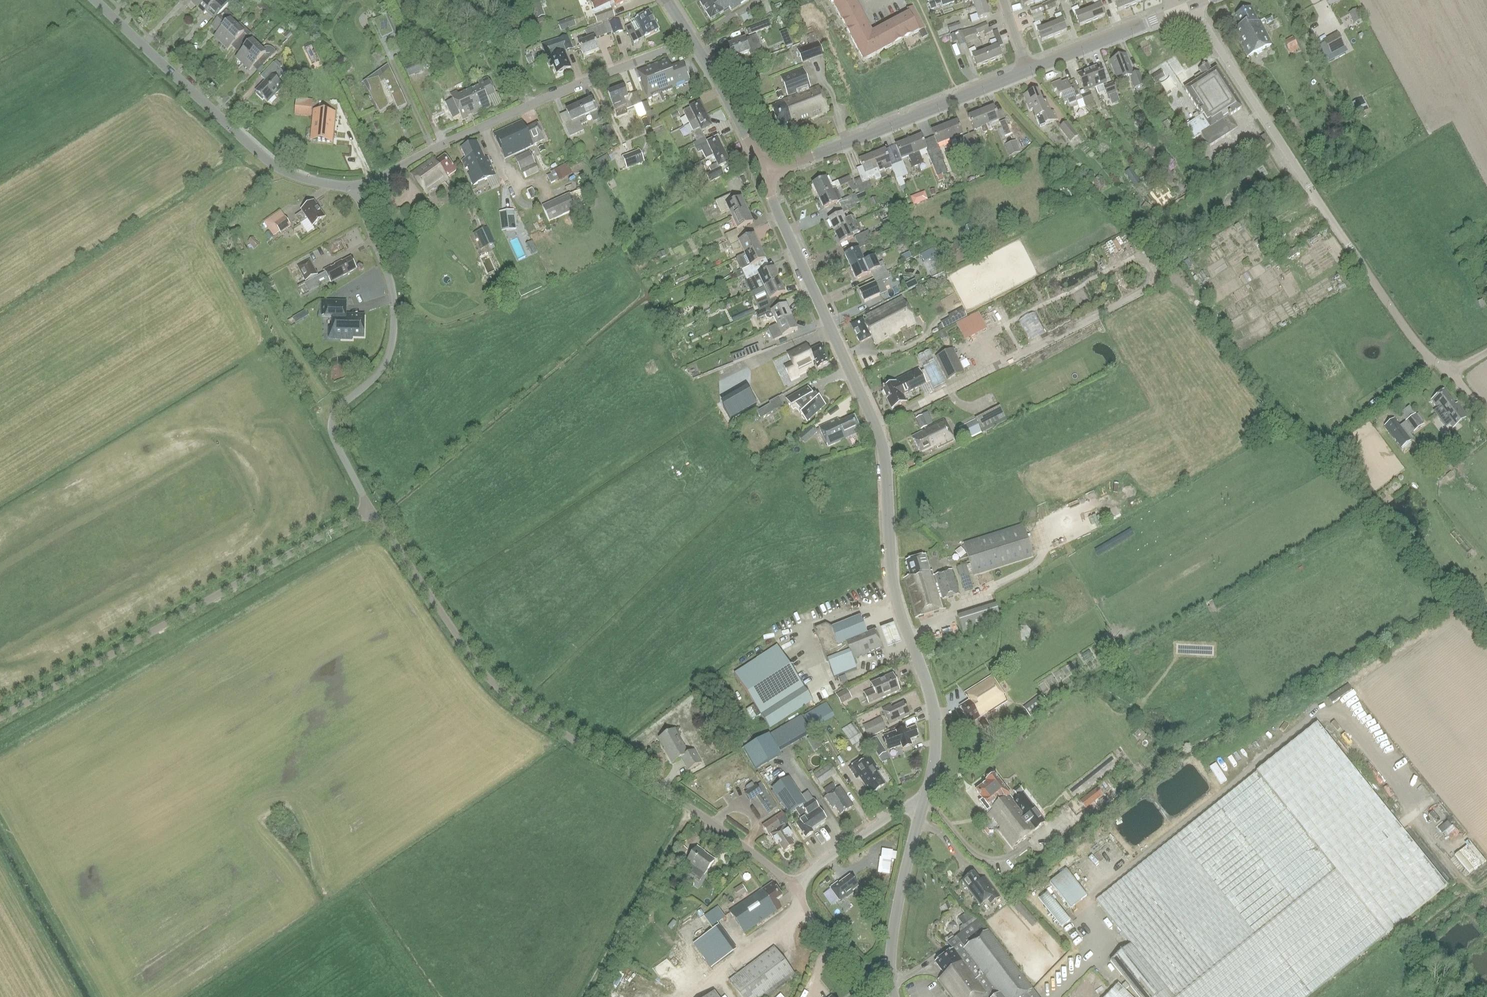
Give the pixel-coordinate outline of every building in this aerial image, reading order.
[(225,0),(224,0),(205,0),(198,8),(204,14),(206,12),(215,20),(232,1),(231,0),(225,0)] [(531,0),(538,18),(545,16),(541,6),(546,4),(545,0),(533,0),(531,0)] [(594,10),(592,11),(597,24),(615,18),(610,6),(615,3),(616,6),(629,0),(604,0),(592,6),(594,10)] [(748,0),(703,0),(699,2),(710,20),(723,12),(729,8),(731,11),(748,0)] [(863,61),(919,32),(924,29),(913,7),(907,10),(909,13),(872,33),(855,0),(831,0),(863,61)] [(1053,0),(1042,5),(1045,11),(1056,6),(1053,0)] [(1092,21),(1105,16),(1100,6),(1101,5),(1099,0),(1094,0),(1093,1),(1096,7),(1088,11),(1092,21)] [(1130,6),(1128,0),(1112,0),(1113,1),(1114,0),(1118,11),(1130,6)] [(934,1),(929,3),(931,10),(937,8),(934,1)] [(266,12),(269,9),(261,2),(257,6),(261,10),(262,9),(266,12)] [(985,3),(974,7),(977,15),(970,17),(972,23),(979,20),(989,16),(985,3)] [(1044,11),(1042,5),(1031,9),(1033,15),(1044,11)] [(1079,26),(1092,21),(1088,11),(1080,14),(1077,7),(1072,9),(1075,16),(1079,26)] [(1247,57),(1272,45),(1260,21),(1259,22),(1251,8),(1236,15),(1241,26),(1234,30),(1247,57)] [(1358,8),(1350,13),(1355,23),(1364,19),(1358,8)] [(211,27),(218,34),(214,38),(221,44),(237,27),(237,26),(231,21),(234,18),(226,11),(211,27)] [(634,43),(659,31),(649,12),(635,20),(637,25),(634,27),(633,25),(626,28),(634,43)] [(1058,23),(1050,26),(1054,36),(1066,31),(1062,21),(1063,21),(1060,14),(1055,16),(1058,23)] [(385,15),(374,20),(382,38),(393,32),(385,15)] [(1271,16),(1265,19),(1267,24),(1273,21),(1271,16)] [(573,18),(558,23),(561,32),(576,26),(573,18)] [(619,18),(609,22),(613,34),(623,30),(619,18)] [(534,21),(536,29),(544,27),(542,19),(534,21)] [(602,23),(603,25),(586,31),(590,39),(579,44),(584,57),(599,51),(595,39),(612,33),(607,21),(602,23)] [(769,21),(747,29),(749,35),(771,26),(769,21)] [(1054,36),(1050,26),(1042,29),(1039,22),(1034,24),(1036,31),(1037,31),(1041,41),(1054,36)] [(221,44),(228,51),(239,38),(243,42),(251,34),(240,23),(237,26),(237,27),(221,44)] [(948,27),(950,33),(962,29),(960,23),(948,27)] [(989,28),(987,23),(975,27),(978,34),(984,31),(986,35),(993,32),(991,27),(989,28)] [(919,32),(921,37),(927,34),(925,29),(919,32)] [(287,39),(292,34),(288,31),(283,36),(287,39)] [(786,31),(779,34),(785,49),(792,46),(786,31)] [(955,33),(960,45),(966,43),(962,31),(955,33)] [(243,65),(259,47),(252,41),(251,40),(255,36),(252,33),(251,34),(243,42),(248,46),(236,58),(243,65)] [(1338,34),(1324,41),(1331,54),(1345,46),(1338,34)] [(543,47),(548,59),(551,67),(554,66),(557,74),(571,68),(565,52),(573,49),(568,36),(543,47)] [(763,52),(757,36),(750,38),(745,40),(729,46),(733,58),(749,52),(751,56),(763,52)] [(1294,38),(1285,43),(1289,50),(1297,45),(1294,38)] [(991,49),(985,52),(989,64),(1002,59),(997,47),(998,47),(995,40),(988,43),(991,49)] [(818,41),(797,49),(803,63),(824,55),(818,41)] [(262,48),(261,49),(259,47),(243,65),(249,71),(261,59),(265,63),(276,52),(272,47),(270,47),(269,47),(268,46),(267,46),(266,47),(265,47),(264,47),(263,48),(262,48)] [(975,48),(969,50),(972,57),(977,69),(989,64),(985,52),(978,55),(975,48)] [(527,56),(525,56),(528,62),(534,60),(532,54),(527,56)] [(1135,88),(1144,85),(1139,73),(1134,76),(1126,55),(1111,61),(1119,82),(1131,77),(1135,88)] [(685,83),(689,81),(682,63),(671,68),(668,60),(638,72),(648,98),(685,84),(685,83)] [(409,77),(424,71),(420,61),(405,67),(409,77)] [(284,73),(281,70),(274,63),(263,74),(268,79),(256,92),(268,103),(283,87),(277,81),(284,73)] [(397,109),(407,105),(389,64),(380,71),(383,77),(367,82),(378,106),(376,107),(380,115),(395,103),(397,109)] [(1194,116),(1197,121),(1183,130),(1191,141),(1201,135),(1209,147),(1230,134),(1230,133),(1237,128),(1230,116),(1242,109),(1216,70),(1213,72),(1207,64),(1199,70),(1202,74),(1195,78),(1198,82),(1185,90),(1200,113),(1194,116)] [(1096,88),(1099,94),(1106,91),(1108,98),(1118,94),(1114,84),(1108,86),(1100,66),(1089,70),(1096,88)] [(792,125),(828,111),(819,87),(803,93),(801,90),(810,87),(803,68),(780,77),(788,96),(797,92),(798,95),(775,104),(776,105),(771,107),(779,127),(791,122),(792,125)] [(1089,91),(1096,88),(1089,70),(1078,75),(1085,92),(1086,95),(1081,97),(1085,107),(1094,104),(1089,91)] [(1161,70),(1151,77),(1154,82),(1165,76),(1161,70)] [(480,86),(470,91),(480,112),(491,107),(487,98),(496,94),(488,78),(478,82),(480,86)] [(1085,107),(1082,100),(1077,85),(1070,87),(1068,82),(1063,84),(1061,81),(1052,85),(1054,92),(1057,91),(1060,98),(1062,97),(1065,105),(1067,104),(1069,110),(1078,106),(1080,109),(1085,107)] [(615,111),(625,107),(626,110),(637,106),(642,104),(638,93),(630,95),(630,94),(627,96),(624,87),(608,93),(613,104),(615,111)] [(480,112),(470,91),(459,95),(457,92),(451,95),(463,120),(480,112)] [(1036,115),(1036,116),(1041,126),(1045,125),(1050,123),(1058,120),(1055,110),(1051,112),(1046,100),(1043,102),(1039,92),(1036,94),(1034,94),(1034,92),(1025,96),(1031,111),(1034,110),(1036,115)] [(296,98),(295,115),(311,116),(313,100),(296,98)] [(579,105),(585,117),(594,113),(597,120),(602,118),(598,110),(597,111),(592,99),(579,105)] [(651,112),(647,102),(642,104),(646,114),(651,112)] [(689,124),(696,121),(706,116),(700,103),(690,108),(683,112),(689,124)] [(1364,104),(1353,110),(1354,112),(1356,115),(1367,109),(1365,107),(1364,104)] [(577,120),(585,117),(579,105),(567,111),(571,122),(566,124),(571,136),(582,131),(577,120)] [(981,112),(989,132),(994,130),(992,124),(999,121),(994,107),(981,112)] [(332,142),(335,113),(314,111),(311,140),(332,142)] [(677,111),(671,115),(673,119),(680,115),(677,111)] [(984,134),(989,132),(981,112),(969,117),(974,131),(981,128),(984,134)] [(689,124),(693,132),(692,133),(697,142),(693,144),(705,138),(702,133),(712,128),(706,116),(696,121),(689,124)] [(641,120),(645,129),(651,127),(647,117),(641,120)] [(1011,134),(1005,120),(1000,122),(1005,136),(1011,134)] [(534,145),(545,140),(537,123),(526,128),(522,121),(494,134),(505,159),(534,145)] [(1059,128),(1071,142),(1079,135),(1067,121),(1059,128)] [(945,127),(954,148),(958,146),(955,138),(963,135),(957,122),(945,127)] [(609,124),(602,128),(607,139),(614,135),(609,124)] [(953,148),(954,148),(945,127),(932,131),(938,145),(950,140),(953,148)] [(969,134),(978,156),(983,153),(974,132),(969,134)] [(978,156),(969,134),(963,137),(972,158),(978,156)] [(1266,148),(1271,145),(1265,135),(1260,138),(1266,148)] [(909,141),(919,165),(923,163),(919,153),(927,150),(921,136),(909,141)] [(705,138),(693,144),(698,153),(702,151),(706,159),(713,156),(724,151),(718,139),(708,144),(705,138)] [(462,161),(474,185),(496,175),(487,156),(485,157),(478,141),(461,149),(466,159),(462,161)] [(913,167),(919,165),(909,141),(896,146),(901,160),(909,157),(913,167)] [(1009,157),(1020,152),(1016,141),(1005,145),(1009,157)] [(938,146),(933,148),(939,163),(944,161),(938,146)] [(933,148),(927,150),(933,166),(939,163),(933,148)] [(623,157),(627,169),(644,162),(640,150),(623,157)] [(526,178),(539,172),(529,151),(515,158),(521,171),(522,170),(526,178)] [(724,151),(713,156),(717,164),(709,168),(712,173),(706,176),(710,183),(724,176),(720,168),(730,163),(724,151)] [(872,156),(882,180),(887,178),(884,171),(892,168),(890,165),(890,164),(885,151),(872,156)] [(447,178),(456,171),(445,156),(436,162),(433,158),(412,174),(426,194),(448,179),(447,178)] [(860,161),(863,168),(857,170),(860,178),(861,178),(866,191),(872,189),(867,178),(874,176),(876,180),(881,178),(882,180),(872,156),(860,161)] [(897,164),(903,177),(908,175),(903,161),(897,164)] [(551,183),(572,172),(567,163),(559,167),(551,172),(552,173),(547,176),(551,183)] [(903,177),(897,164),(891,166),(899,187),(906,185),(902,177),(903,177)] [(1125,172),(1136,188),(1141,184),(1131,168),(1125,172)] [(1153,169),(1149,172),(1153,178),(1157,175),(1153,169)] [(826,178),(812,184),(818,196),(837,188),(836,188),(851,181),(849,176),(832,184),(829,177),(826,178)] [(861,178),(860,178),(855,181),(860,194),(866,191),(861,178)] [(531,199),(537,196),(532,187),(526,190),(531,199)] [(837,188),(818,196),(824,209),(842,200),(837,188)] [(570,194),(577,209),(587,204),(580,189),(570,194)] [(925,192),(917,195),(921,203),(928,200),(925,192)] [(577,209),(569,193),(542,206),(550,222),(577,209)] [(729,211),(732,217),(746,211),(741,200),(741,199),(734,202),(731,194),(715,201),(721,214),(729,211)] [(842,207),(858,200),(856,195),(853,197),(852,195),(842,200),(839,201),(842,207)] [(870,199),(872,207),(878,205),(876,197),(870,199)] [(858,200),(842,207),(844,213),(857,206),(856,204),(859,202),(858,200)] [(313,227),(325,218),(314,202),(301,211),(302,212),(296,217),(301,224),(307,219),(313,227)] [(751,223),(746,211),(732,217),(738,229),(737,229),(738,229),(726,235),(729,241),(745,233),(743,227),(752,223),(751,223)] [(829,220),(834,232),(857,221),(855,216),(846,220),(842,213),(829,220)] [(284,216),(274,223),(281,233),(291,226),(284,216)] [(500,220),(502,231),(517,229),(515,218),(500,220)] [(857,221),(834,232),(840,244),(854,238),(853,236),(861,232),(858,226),(859,226),(857,221)] [(895,225),(889,228),(891,233),(898,230),(895,225)] [(477,232),(485,248),(495,243),(487,227),(477,232)] [(1282,230),(1275,234),(1279,240),(1286,235),(1282,230)] [(858,243),(871,237),(868,231),(855,237),(858,243)] [(748,238),(745,233),(729,241),(734,251),(742,247),(745,254),(758,248),(753,237),(753,236),(748,238)] [(253,237),(248,241),(255,248),(259,244),(253,237)] [(874,242),(871,237),(858,243),(860,248),(874,242)] [(745,254),(737,259),(740,265),(742,270),(745,276),(761,268),(759,263),(764,260),(764,259),(758,248),(745,254)] [(1295,248),(1286,254),(1289,260),(1298,253),(1295,248)] [(845,255),(850,267),(864,261),(858,249),(845,255)] [(937,257),(933,249),(921,255),(925,263),(937,257)] [(908,252),(901,255),(904,261),(911,258),(908,252)] [(870,273),(869,272),(884,266),(882,262),(878,264),(874,256),(864,261),(850,267),(856,280),(870,273)] [(324,271),(326,273),(318,278),(309,282),(306,284),(311,293),(356,269),(350,258),(342,263),(342,261),(335,265),(336,266),(331,268),(331,267),(324,271)] [(309,282),(318,278),(317,275),(318,275),(310,260),(297,266),(305,281),(308,280),(309,282)] [(871,272),(874,278),(887,272),(885,266),(871,272)] [(745,276),(747,281),(746,282),(751,294),(764,287),(765,288),(778,281),(773,270),(773,269),(764,274),(761,268),(745,276)] [(890,278),(887,272),(874,278),(876,284),(860,291),(865,302),(887,292),(882,281),(890,278)] [(266,283),(269,289),(274,286),(272,280),(266,283)] [(778,281),(765,288),(770,299),(770,300),(758,305),(759,305),(754,308),(756,313),(778,303),(775,297),(784,293),(783,293),(778,281)] [(694,292),(696,297),(706,292),(703,285),(695,289),(696,291),(694,292)] [(907,328),(916,323),(902,297),(866,316),(867,318),(858,323),(856,323),(854,324),(853,326),(852,326),(857,336),(857,337),(858,340),(859,341),(861,343),(871,337),(875,345),(901,331),(900,329),(906,326),(907,328)] [(352,339),(352,336),(364,336),(364,317),(346,317),(346,303),(324,303),(324,317),(334,317),(334,323),(336,323),(336,328),(328,328),(328,339),(341,339),(352,339)] [(758,319),(766,315),(767,318),(770,319),(774,317),(777,324),(792,318),(787,306),(787,305),(780,308),(778,303),(756,313),(758,319)] [(683,313),(681,308),(673,311),(676,317),(683,313)] [(963,309),(949,317),(952,324),(967,317),(963,309)] [(299,315),(293,319),(296,324),(303,320),(299,315)] [(798,329),(797,329),(792,318),(777,324),(769,328),(772,335),(775,340),(798,330),(798,329)] [(992,336),(998,345),(1007,339),(1001,330),(992,336)] [(945,331),(938,334),(942,340),(948,337),(945,331)] [(745,351),(731,356),(734,363),(748,358),(762,352),(759,345),(745,350),(745,351)] [(806,345),(788,354),(792,363),(785,367),(791,380),(799,376),(798,375),(816,366),(817,369),(828,364),(820,347),(809,352),(806,345)] [(948,379),(963,372),(952,350),(938,357),(948,379)] [(918,357),(934,389),(945,384),(929,351),(918,357)] [(731,416),(763,401),(747,367),(709,385),(722,411),(727,409),(731,416)] [(892,409),(907,402),(903,395),(926,384),(919,369),(895,381),(896,382),(882,389),(892,409)] [(808,424),(826,406),(820,399),(816,395),(813,396),(808,389),(786,402),(792,410),(796,407),(803,415),(801,417),(808,424)] [(1455,405),(1444,390),(1432,399),(1438,408),(1434,412),(1446,428),(1450,424),(1453,428),(1465,419),(1468,417),(1457,403),(1455,405)] [(770,404),(757,412),(761,418),(774,411),(770,404)] [(1402,424),(1410,435),(1424,424),(1416,414),(1402,424)] [(921,429),(927,426),(922,415),(916,418),(921,429)] [(828,446),(861,431),(855,416),(840,423),(838,418),(819,427),(828,446)] [(975,419),(959,427),(967,441),(982,433),(975,419)] [(938,448),(953,440),(943,420),(925,429),(925,430),(912,437),(920,453),(936,445),(938,448)] [(1394,420),(1385,427),(1401,448),(1411,441),(1394,420)] [(818,433),(811,425),(798,437),(805,444),(818,433)] [(974,576),(1034,557),(1024,525),(964,544),(974,576)] [(961,548),(956,551),(961,558),(966,554),(961,548)] [(943,600),(960,594),(952,569),(933,575),(932,571),(930,572),(925,555),(906,561),(911,577),(903,579),(916,618),(946,609),(943,600)] [(966,565),(957,568),(965,592),(974,589),(969,573),(972,572),(969,564),(966,565)] [(1001,620),(996,604),(958,616),(963,632),(1001,620)] [(826,625),(814,630),(827,661),(834,678),(857,669),(853,660),(868,654),(868,653),(882,647),(875,631),(867,634),(860,616),(832,628),(826,625)] [(893,622),(881,627),(888,645),(900,641),(893,622)] [(734,673),(770,728),(813,700),(777,645),(734,673)] [(869,704),(900,691),(893,674),(871,684),(874,689),(864,693),(869,704)] [(990,712),(1007,701),(992,676),(965,693),(970,701),(960,708),(970,722),(989,710),(990,712)] [(836,695),(842,705),(852,699),(847,689),(836,695)] [(1041,694),(1023,708),(1030,717),(1048,703),(1041,694)] [(890,725),(910,715),(904,703),(892,709),(890,705),(882,709),(890,725)] [(771,733),(770,734),(779,751),(812,733),(802,716),(771,733)] [(881,717),(863,726),(869,738),(886,730),(881,717)] [(980,723),(984,730),(990,726),(986,720),(980,723)] [(854,722),(845,728),(852,739),(861,733),(854,722)] [(1386,935),(1447,887),(1317,724),(1257,773),(1096,901),(1131,944),(1111,961),(1124,978),(1139,996),(1309,996),(1386,935)] [(914,739),(918,737),(915,728),(907,731),(906,729),(884,737),(889,750),(902,745),(903,749),(912,746),(911,743),(915,741),(914,739)] [(681,758),(687,768),(688,770),(701,763),(694,751),(688,754),(675,730),(660,738),(666,749),(669,754),(668,755),(672,763),(681,758)] [(754,742),(748,733),(739,739),(745,747),(754,742)] [(770,734),(744,749),(756,769),(781,754),(779,751),(770,734)] [(886,752),(877,737),(870,742),(879,757),(886,752)] [(869,755),(850,768),(857,779),(860,777),(866,788),(868,787),(873,793),(885,785),(877,773),(880,771),(869,755)] [(1220,784),(1227,781),(1218,762),(1211,765),(1220,784)] [(821,785),(837,773),(831,763),(814,775),(821,785)] [(995,775),(986,782),(987,783),(976,792),(982,800),(979,802),(988,814),(987,814),(990,819),(992,821),(994,819),(1001,828),(999,830),(1012,848),(1046,822),(1023,794),(1014,801),(1011,796),(1002,784),(996,777),(995,775)] [(789,777),(772,789),(789,814),(806,802),(802,796),(789,777)] [(1109,779),(1081,801),(1087,808),(1114,787),(1109,779)] [(824,790),(828,796),(827,796),(825,797),(833,809),(835,807),(840,815),(853,806),(840,787),(836,789),(833,784),(824,790)] [(768,813),(774,809),(757,785),(745,794),(750,802),(757,797),(768,813)] [(1019,786),(1013,790),(1017,796),(1024,791),(1019,786)] [(801,808),(797,811),(802,819),(797,823),(806,837),(814,832),(812,828),(827,818),(814,799),(813,799),(808,791),(802,796),(806,802),(807,804),(801,808)] [(789,822),(783,813),(762,827),(769,836),(771,835),(778,846),(779,846),(784,853),(794,846),(790,839),(793,837),(785,825),(789,822)] [(1439,827),(1450,841),(1460,833),(1449,820),(1439,827)] [(1469,873),(1486,862),(1472,841),(1455,853),(1469,873)] [(681,845),(674,856),(680,860),(687,850),(681,845)] [(705,873),(714,861),(704,853),(697,848),(687,862),(692,865),(688,870),(701,879),(705,873)] [(890,874),(892,858),(897,859),(898,850),(881,848),(879,873),(890,874)] [(1087,895),(1066,869),(1050,882),(1070,908),(1087,895)] [(991,904),(1000,897),(987,879),(982,883),(974,873),(962,881),(980,906),(988,900),(991,904)] [(837,882),(829,888),(839,903),(853,893),(852,891),(858,887),(850,875),(838,883),(837,882)] [(777,900),(783,896),(773,882),(730,912),(745,933),(782,908),(777,900)] [(736,890),(740,896),(747,891),(743,885),(736,890)] [(1039,899),(1062,927),(1070,920),(1048,892),(1039,899)] [(1032,927),(1038,921),(1020,900),(1013,905),(1032,927)] [(704,917),(700,920),(704,924),(707,922),(711,928),(716,925),(716,924),(724,918),(718,908),(704,917)] [(961,934),(957,937),(962,943),(953,949),(935,963),(944,975),(938,980),(951,996),(1038,996),(988,931),(987,931),(983,926),(979,920),(973,919),(961,928),(961,934)] [(796,976),(774,947),(730,981),(742,996),(768,996),(796,976)] [(1079,996),(1086,996),(1103,981),(1098,977),(1093,982),(1087,976),(1070,993),(1074,996),(1077,996),(1078,996),(1079,996)] [(1119,984),(1107,996),(1132,996),(1119,984)]
